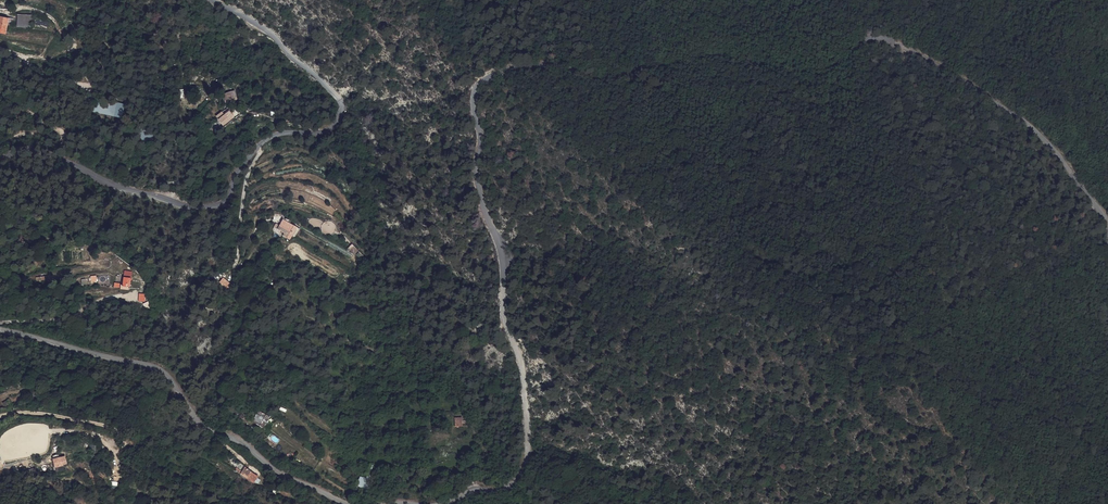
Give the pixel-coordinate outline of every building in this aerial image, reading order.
[(31,18),(18,16),(16,27),(30,29),(31,18)] [(234,91),(222,95),(225,102),(237,99),(234,91)] [(92,113),(112,119),(116,105),(96,100),(92,113)] [(228,110),(216,116),(220,122),(219,123),(219,125),(233,118),(228,110)] [(298,228),(283,219),(277,228),(284,233),(283,236),(290,240),(298,228)] [(336,230),(332,222),(324,226),(328,234),(336,230)] [(354,255),(358,251),(352,244),(347,248),(354,255)] [(232,285),(223,278),(219,282),(228,290),(232,285)] [(264,428),(270,417),(259,410),(252,421),(264,428)] [(65,457),(54,460),(55,468),(60,467),(66,464),(65,457)] [(235,472),(242,476),(246,470),(239,466),(235,472)] [(358,486),(367,488),(369,478),(360,476),(358,486)]
